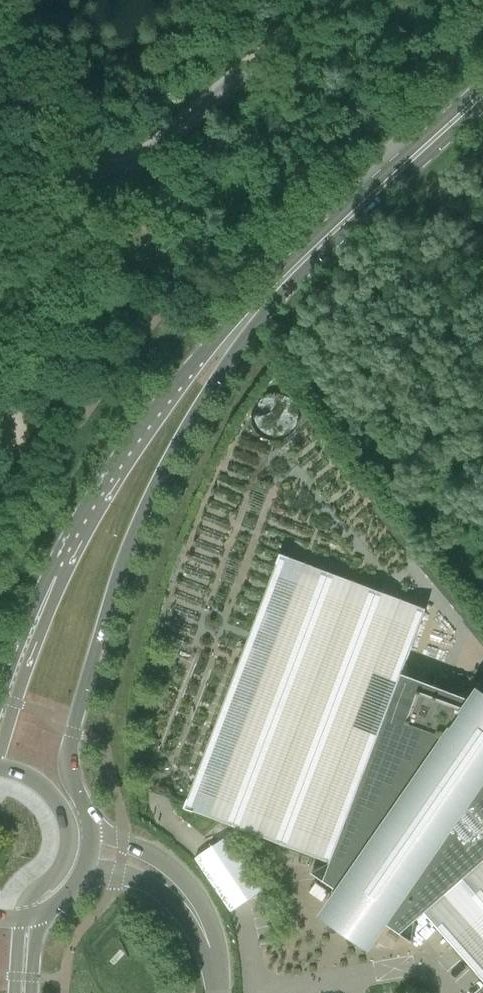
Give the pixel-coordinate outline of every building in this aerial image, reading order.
[(475,972),(482,980),(482,698),(477,694),(472,701),(401,674),(426,609),(280,554),(184,808),(194,812),(194,811),(330,863),(323,880),(312,872),(311,873),(340,892),(333,903),(339,907),(332,918),(363,939),(370,928),(377,933),(384,923),(412,942),(401,934),(424,913),(476,971),(475,972)] [(227,838),(194,859),(230,912),(262,891),(227,838)]
